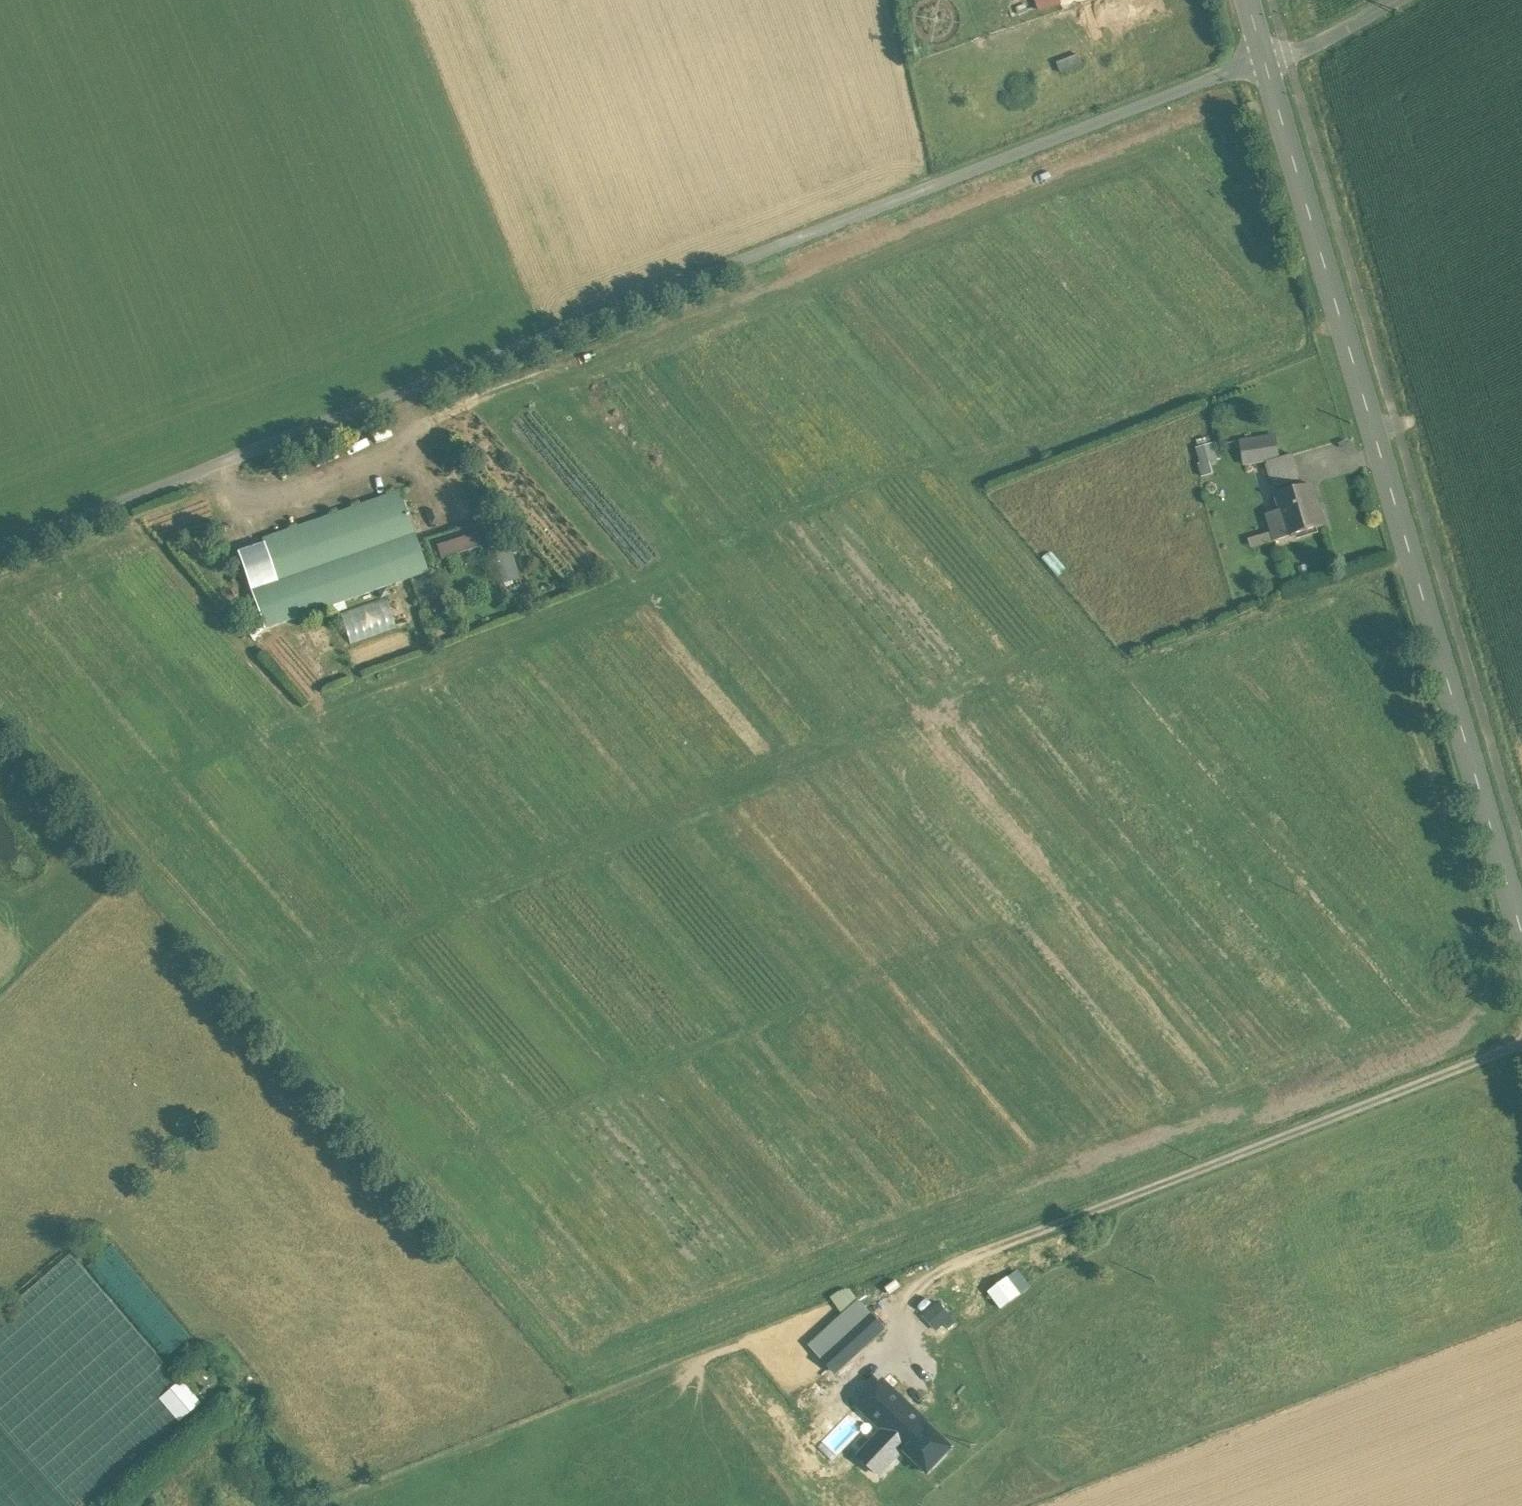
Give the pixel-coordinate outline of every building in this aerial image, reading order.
[(1061,3),(1060,0),(1035,0),(1037,10),(1061,3)] [(1060,75),(1083,66),(1078,55),(1056,64),(1060,75)] [(1276,436),(1242,441),(1246,465),(1279,459),(1276,436)] [(1213,444),(1198,449),(1202,465),(1210,462),(1218,460),(1213,444)] [(1279,459),(1268,462),(1275,488),(1300,480),(1293,455),(1279,459)] [(1210,462),(1202,465),(1200,465),(1203,477),(1214,474),(1210,462)] [(1312,485),(1277,495),(1282,510),(1268,515),(1276,541),(1325,527),(1312,485)] [(401,495),(311,527),(337,604),(428,572),(401,495)] [(268,628),(337,604),(311,527),(240,553),(268,628)] [(445,557),(489,543),(484,530),(440,544),(445,557)] [(510,548),(495,550),(500,581),(514,579),(510,548)] [(341,613),(352,642),(398,627),(387,597),(341,613)] [(0,1314),(0,1505),(79,1505),(199,1402),(71,1253),(0,1314)] [(1017,1267),(985,1289),(998,1308),(1030,1286),(1017,1267)] [(842,1310),(857,1296),(845,1284),(831,1298),(842,1310)] [(936,1331),(954,1316),(931,1291),(914,1306),(936,1331)] [(857,1299),(807,1344),(819,1357),(869,1312),(857,1299)] [(870,1314),(824,1358),(837,1373),(883,1328),(870,1314)] [(195,1367),(183,1352),(175,1358),(187,1373),(195,1367)] [(930,1426),(884,1382),(859,1407),(893,1439),(890,1442),(887,1440),(884,1443),(879,1438),(860,1457),(880,1476),(905,1450),(906,1452),(930,1426)] [(953,1448),(930,1426),(906,1452),(929,1473),(953,1448)]
